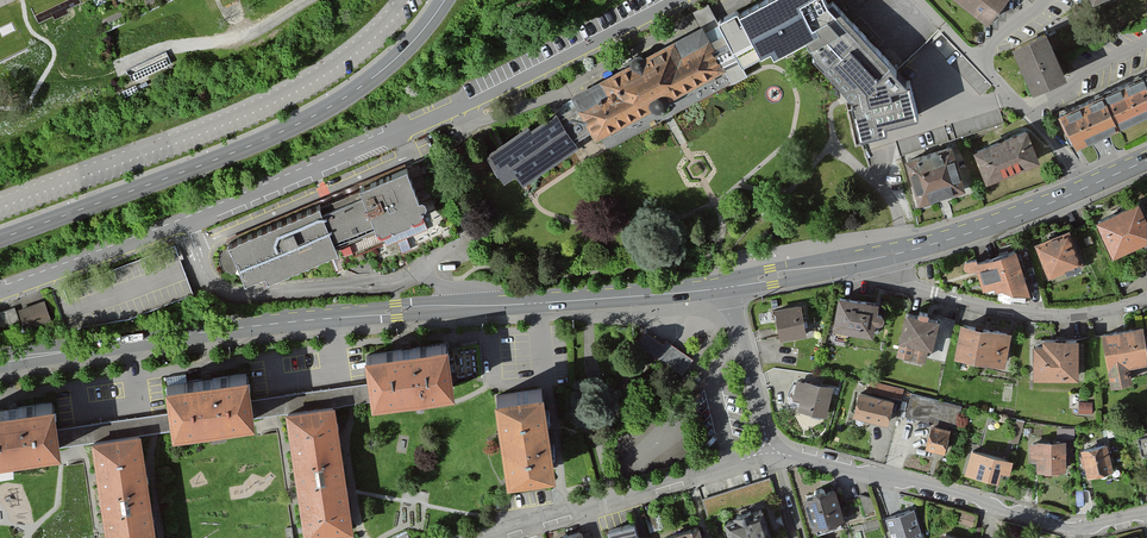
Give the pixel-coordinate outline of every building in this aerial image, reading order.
[(833,0),(768,0),(745,13),(741,6),(721,17),(727,28),(714,36),(729,64),(716,71),(720,78),(774,48),(777,53),(811,34),(818,55),(857,94),(853,97),(861,128),(884,122),(883,115),(916,107),(908,76),(833,0)] [(986,23),(1005,0),(958,0),(986,23)] [(578,103),(563,111),(534,127),(528,123),(490,149),(505,178),(520,169),(527,179),(583,143),(577,132),(591,123),(597,134),(653,103),(649,95),(670,83),(676,93),(716,71),(729,64),(714,36),(706,22),(651,52),(655,59),(629,73),(625,66),(573,94),(578,103)] [(1041,30),(1011,45),(1031,86),(1061,71),(1041,30)] [(1138,72),(1146,93),(1146,68),(1138,72)] [(1097,90),(1112,124),(1146,109),(1146,93),(1138,72),(1097,90)] [(1097,90),(1056,108),(1071,142),(1112,124),(1097,90)] [(1022,124),(976,142),(989,176),(1035,157),(1022,124)] [(955,145),(910,158),(923,203),(968,190),(955,145)] [(425,199),(410,163),(362,182),(366,190),(326,207),(323,198),(229,237),(245,277),(270,267),(273,274),(340,247),(343,254),(385,237),(389,247),(447,224),(435,194),(425,199)] [(1094,218),(1112,256),(1146,241),(1146,225),(1136,200),(1094,218)] [(1068,231),(1039,243),(1052,274),(1081,261),(1068,231)] [(1028,282),(1019,249),(981,260),(979,255),(966,259),(970,273),(980,270),(984,286),(1003,281),(1005,289),(1028,282)] [(881,302),(842,293),(835,324),(875,333),(881,302)] [(45,298),(18,307),(22,319),(25,328),(52,319),(45,298)] [(803,302),(777,307),(784,340),(809,335),(803,302)] [(14,306),(0,311),(0,327),(19,320),(14,306)] [(942,317),(912,309),(900,351),(926,359),(930,345),(934,346),(942,317)] [(94,322),(123,321),(122,312),(111,312),(111,310),(93,311),(94,322)] [(1013,331),(967,320),(959,357),(1004,367),(1013,331)] [(1139,323),(1099,330),(1109,385),(1131,381),(1128,362),(1146,359),(1139,323)] [(665,343),(647,331),(638,344),(686,375),(696,359),(667,339),(665,343)] [(1075,337),(1037,337),(1036,375),(1075,375),(1075,337)] [(448,341),(366,353),(371,383),(373,398),(454,386),(450,358),(448,341)] [(168,384),(172,412),(175,428),(256,416),(254,399),(250,372),(168,384)] [(808,381),(798,378),(793,397),(800,399),(797,407),(825,415),(834,383),(809,376),(808,381)] [(344,387),(254,399),(256,416),(289,413),(297,472),(347,466),(338,403),(348,402),(373,398),(371,383),(344,387)] [(902,393),(902,384),(877,383),(876,392),(902,393)] [(537,388),(488,395),(499,478),(546,472),(537,388)] [(896,397),(876,393),(870,418),(889,423),(896,397)] [(959,406),(915,393),(909,414),(955,425),(959,406)] [(62,449),(59,427),(55,397),(0,404),(0,457),(62,449)] [(172,412),(59,427),(62,449),(94,444),(102,504),(152,497),(143,433),(175,428),(172,412)] [(952,428),(934,422),(928,448),(949,453),(952,428)] [(1064,440),(1030,440),(1030,461),(1039,461),(1039,471),(1064,470),(1064,440)] [(1107,442),(1079,447),(1084,476),(1112,471),(1107,442)] [(1015,461),(974,448),(966,471),(1002,482),(1005,472),(1011,474),(1015,461)] [(347,466),(297,472),(306,535),(355,528),(347,466)] [(770,478),(704,499),(710,517),(775,497),(770,478)] [(836,487),(807,496),(817,529),(846,520),(836,487)] [(102,504),(107,537),(157,537),(152,497),(102,504)] [(884,515),(891,537),(923,537),(913,506),(884,515)] [(751,515),(749,509),(734,513),(736,520),(731,521),(737,537),(766,537),(768,537),(760,512),(751,515)] [(650,529),(659,527),(656,513),(648,514),(650,529)] [(610,529),(613,537),(642,537),(637,521),(610,529)] [(666,534),(667,537),(704,537),(701,524),(666,534)]
